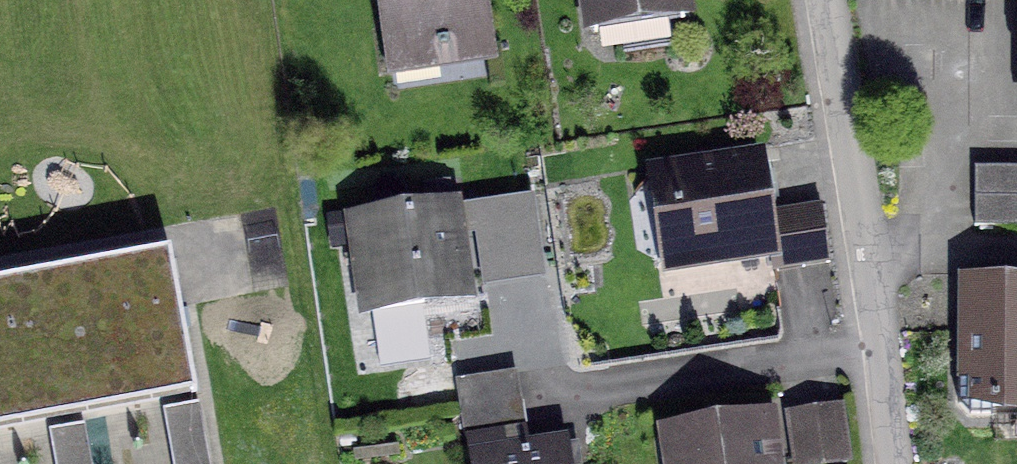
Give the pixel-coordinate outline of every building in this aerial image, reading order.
[(390,65),(489,50),(482,0),(380,0),(390,65)] [(594,31),(683,18),(681,0),(590,0),(594,31)] [(772,246),(775,271),(829,262),(821,205),(766,213),(759,162),(704,173),(703,170),(660,176),(672,261),(772,246)] [(974,226),(1016,226),(1016,166),(974,167),(974,226)] [(354,222),(366,309),(466,294),(453,207),(354,222)] [(0,283),(0,429),(197,394),(171,251),(0,283)] [(1015,292),(1015,285),(969,285),(968,378),(958,378),(958,404),(969,415),(994,415),(994,405),(1016,405),(1016,292),(1015,292)] [(457,381),(461,408),(517,400),(513,373),(457,381)] [(517,400),(461,408),(469,458),(524,450),(517,400)] [(794,463),(831,463),(848,462),(842,407),(789,414),(794,463)] [(673,463),(774,463),(767,417),(751,419),(752,427),(735,429),(733,419),(700,424),(701,429),(668,434),(673,463)] [(568,443),(524,450),(469,458),(470,463),(571,463),(568,443)]
